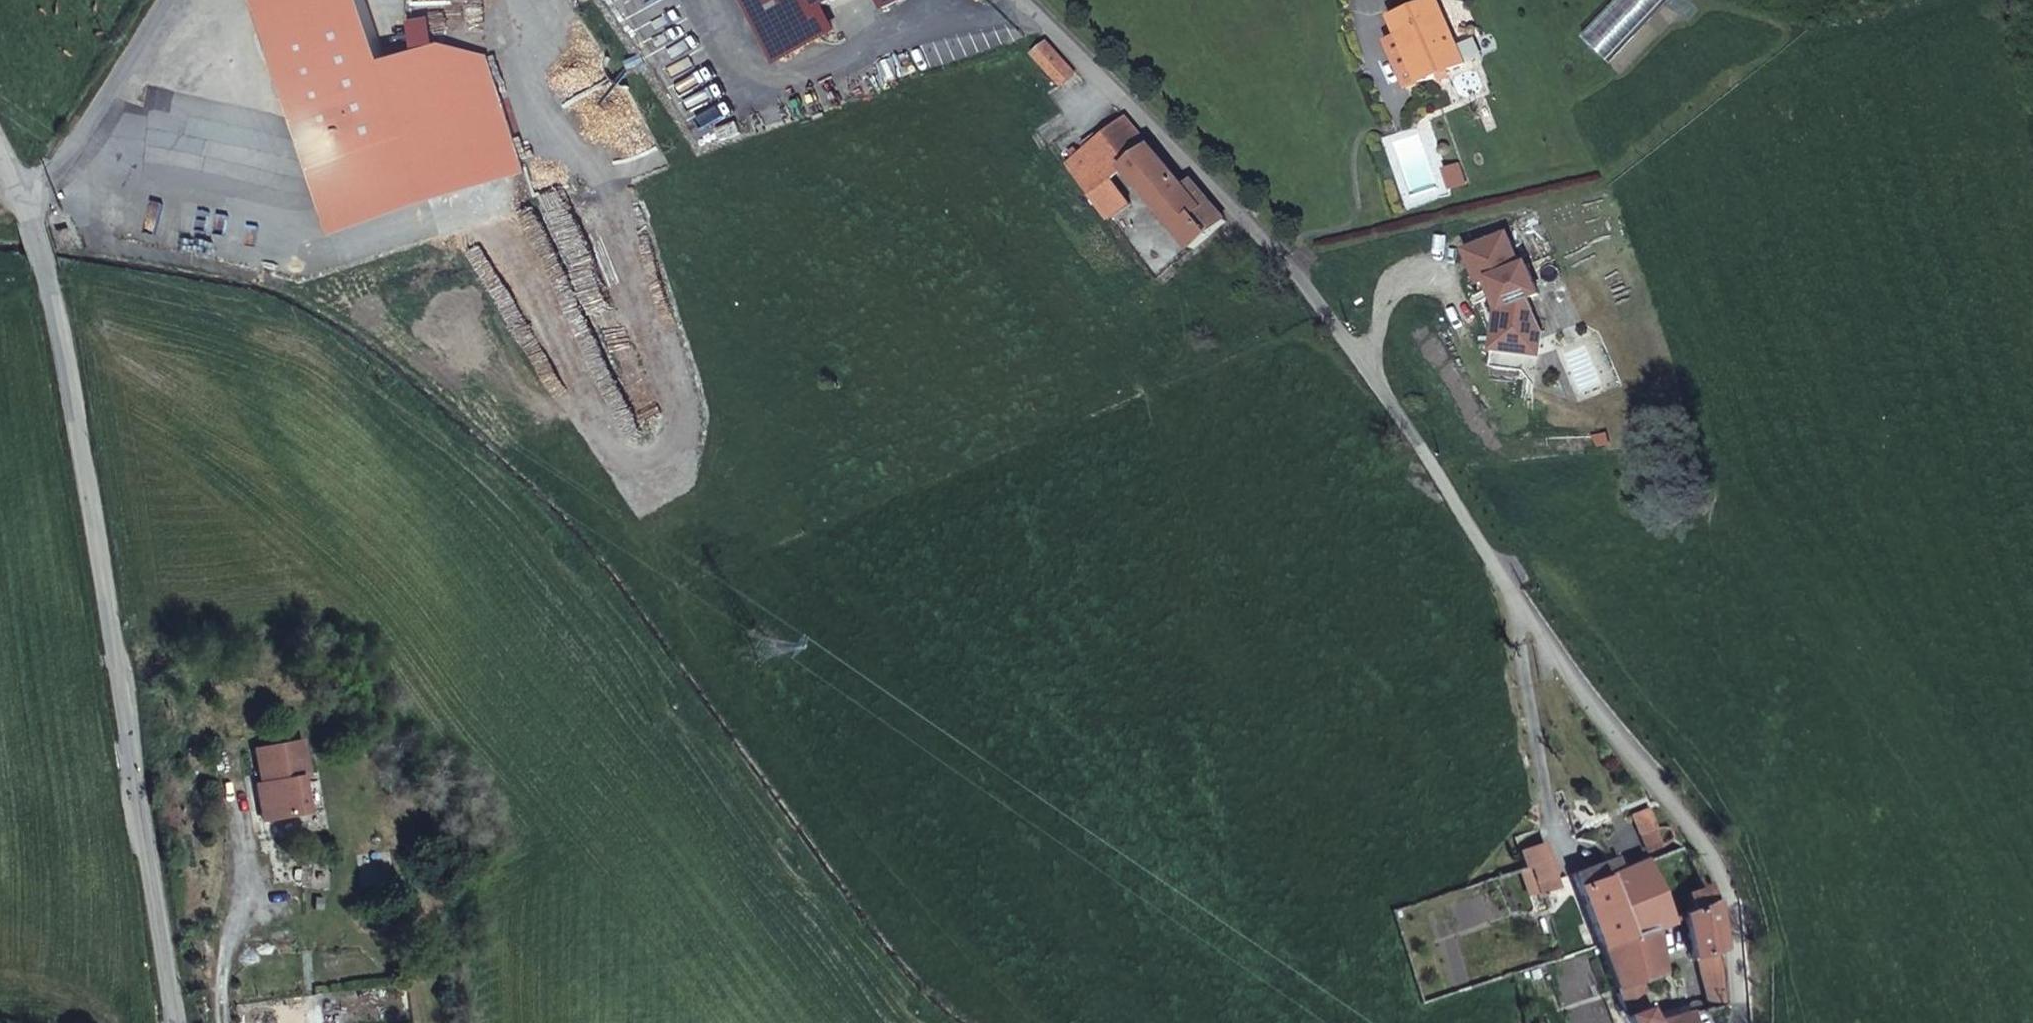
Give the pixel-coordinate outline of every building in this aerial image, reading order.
[(368,0),(277,0),(262,5),(340,239),(534,177),(493,58),(446,46),(391,63),(368,0)] [(776,64),(827,39),(807,0),(744,0),(776,64)] [(827,39),(841,32),(829,10),(849,0),(807,0),(827,39)] [(885,10),(907,0),(880,0),(885,10)] [(1410,41),(1428,87),(1473,69),(1447,4),(1402,23),(1410,41)] [(1415,92),(1428,87),(1410,41),(1396,47),(1415,92)] [(1050,43),(1049,44),(1037,55),(1065,85),(1078,73),(1050,43)] [(1128,117),(1071,163),(1116,218),(1136,202),(1116,177),(1129,167),(1197,247),(1229,220),(1195,179),(1187,186),(1128,117)] [(298,737),(251,745),(257,779),(253,780),(259,817),(304,809),(297,773),(304,772),(298,737)] [(1541,876),(1555,872),(1546,842),(1522,849),(1527,865),(1524,866),(1532,891),(1545,888),(1541,876)] [(1579,868),(1604,942),(1604,943),(1655,926),(1655,928),(1672,922),(1652,859),(1626,867),(1622,854),(1579,868)] [(1713,881),(1699,856),(1693,858),(1701,887),(1688,891),(1693,907),(1684,909),(1697,956),(1724,948),(1716,895),(1713,881)] [(1541,876),(1545,888),(1559,885),(1555,872),(1541,876)] [(1655,928),(1655,926),(1604,943),(1616,979),(1630,1022),(1653,1022),(1641,985),(1670,973),(1655,928)] [(1692,1014),(1665,1022),(1695,1022),(1692,1014)]
